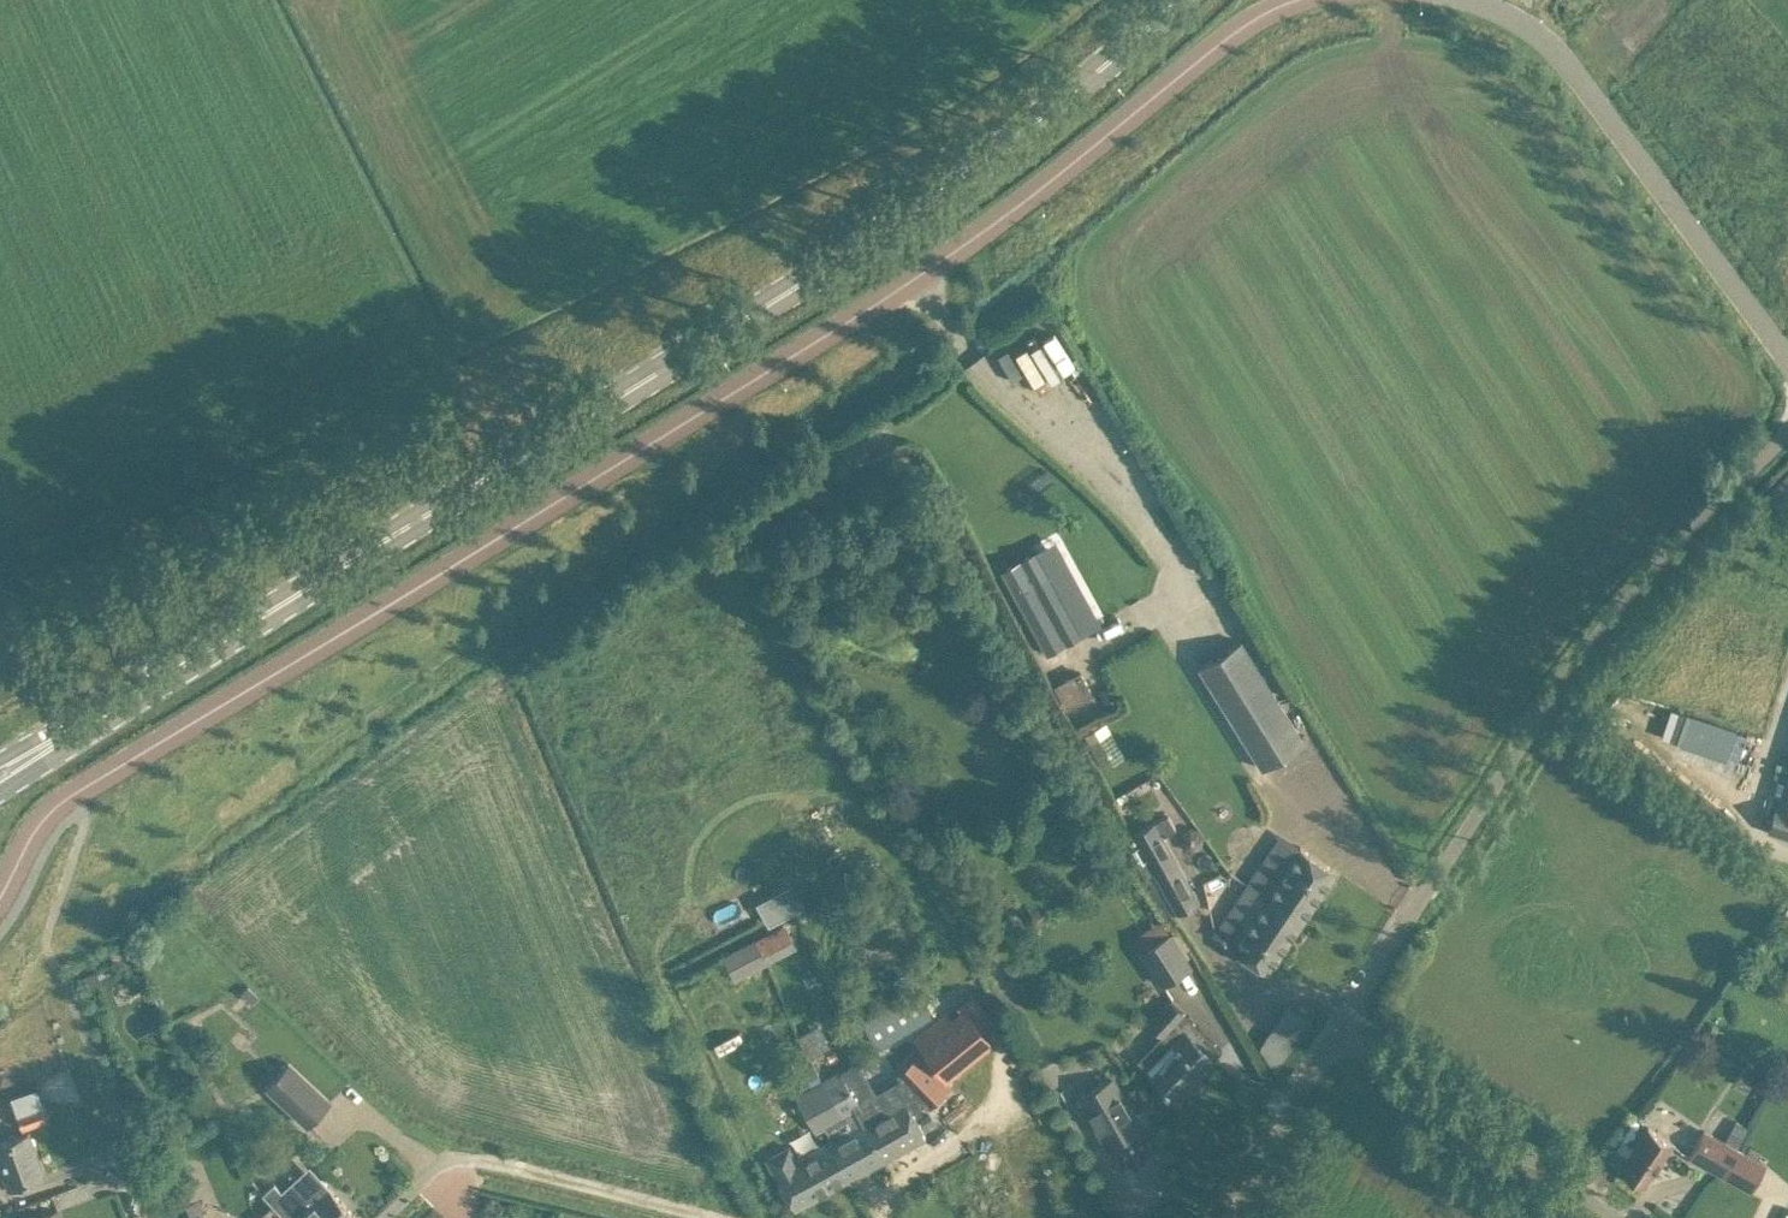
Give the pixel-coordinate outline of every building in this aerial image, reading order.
[(1778,506),(1787,496),(1787,474),(1767,495),(1778,506)] [(1036,550),(1002,569),(1047,651),(1067,640),(1082,632),(1073,614),(1055,582),(1048,570),(1037,550),(1036,550)] [(1263,767),(1304,741),(1241,639),(1200,665),(1263,767)] [(1094,692),(1081,668),(1054,683),(1068,706),(1094,692)] [(1769,829),(1787,836),(1787,776),(1779,803),(1778,802),(1769,829)] [(1129,834),(1128,835),(1132,841),(1129,843),(1136,855),(1147,875),(1155,870),(1157,873),(1176,908),(1178,911),(1199,899),(1176,857),(1163,834),(1176,826),(1170,817),(1168,813),(1155,820),(1134,831),(1129,834)] [(1246,882),(1247,882),(1303,920),(1337,869),(1301,845),(1281,831),(1246,882)] [(1269,970),(1303,920),(1247,882),(1227,912),(1247,925),(1233,946),(1269,970)] [(790,883),(756,901),(769,925),(802,908),(790,883)] [(1138,945),(1172,927),(1166,916),(1132,933),(1138,945)] [(785,923),(756,938),(767,960),(796,945),(785,923)] [(1191,965),(1170,932),(1142,950),(1163,983),(1191,965)] [(916,988),(863,1020),(877,1044),(931,1012),(916,988)] [(948,1014),(919,1038),(947,1073),(990,1037),(981,1027),(991,1019),(972,996),(960,1005),(964,1010),(953,1020),(948,1014)] [(1176,1045),(1151,1071),(1165,1085),(1163,1086),(1167,1090),(1169,1088),(1175,1094),(1198,1071),(1201,1073),(1215,1058),(1214,1057),(1222,1048),(1171,1000),(1151,1021),(1176,1045)] [(1258,1047),(1278,1060),(1308,1014),(1288,1001),(1258,1047)] [(916,1057),(900,1073),(904,1077),(926,1099),(931,1104),(950,1085),(920,1054),(919,1054),(916,1057)] [(331,1101),(289,1061),(267,1085),(310,1124),(331,1101)] [(850,1177),(887,1157),(860,1109),(862,1107),(860,1103),(841,1070),(824,1080),(845,1115),(825,1126),(831,1138),(829,1140),(829,1141),(850,1177)] [(1108,1145),(1141,1126),(1113,1076),(1080,1096),(1108,1145)] [(904,1077),(860,1103),(862,1107),(860,1109),(887,1157),(926,1135),(914,1114),(913,1111),(926,1099),(904,1077)] [(845,1115),(824,1080),(824,1079),(797,1095),(817,1130),(826,1125),(845,1115)] [(23,1127),(27,1126),(49,1118),(44,1101),(17,1110),(23,1127)] [(1608,1158),(1620,1167),(1644,1183),(1673,1141),(1649,1125),(1635,1145),(1623,1137),(1608,1158)] [(1690,1155),(1723,1173),(1737,1148),(1704,1129),(1690,1155)] [(22,1180),(45,1172),(30,1130),(0,1141),(0,1162),(5,1160),(13,1183),(22,1180)] [(795,1207),(850,1177),(829,1141),(797,1159),(789,1145),(768,1157),(795,1207)] [(1753,1189),(1767,1164),(1737,1148),(1723,1173),(1753,1189)] [(162,1179),(172,1207),(178,1205),(183,1217),(206,1217),(189,1169),(162,1179)] [(263,1190),(288,1217),(355,1217),(357,1216),(322,1177),(296,1202),(275,1180),(263,1190)] [(59,1210),(36,1217),(35,1217),(62,1217),(59,1210)]
